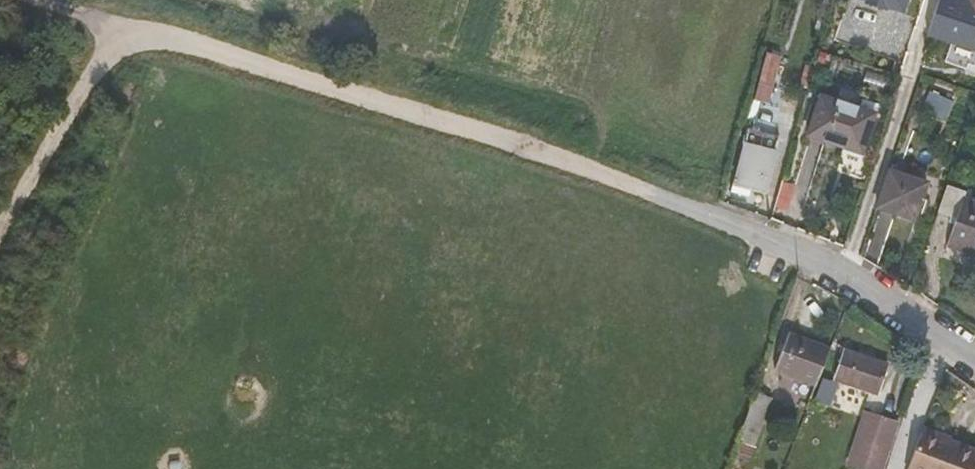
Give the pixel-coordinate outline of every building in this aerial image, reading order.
[(861,0),(882,6),(882,4),(899,8),(902,0),(861,0)] [(961,0),(936,0),(925,33),(974,50),(974,5),(961,0)] [(952,104),(928,95),(920,112),(944,122),(952,104)] [(818,96),(805,135),(843,148),(846,137),(863,143),(873,115),(818,96)] [(843,148),(860,154),(863,143),(846,137),(843,148)] [(775,154),(743,146),(733,185),(764,193),(775,154)] [(927,185),(887,171),(875,208),(914,221),(927,185)] [(945,185),(936,213),(954,220),(944,247),(974,257),(974,205),(961,200),(964,192),(945,185)] [(793,323),(779,358),(820,374),(834,339),(793,323)] [(845,347),(834,376),(876,392),(887,363),(845,347)] [(761,426),(775,389),(759,382),(746,420),(761,426)] [(865,468),(883,468),(898,424),(866,414),(850,464),(865,468)] [(923,432),(909,468),(974,468),(974,451),(923,432)]
